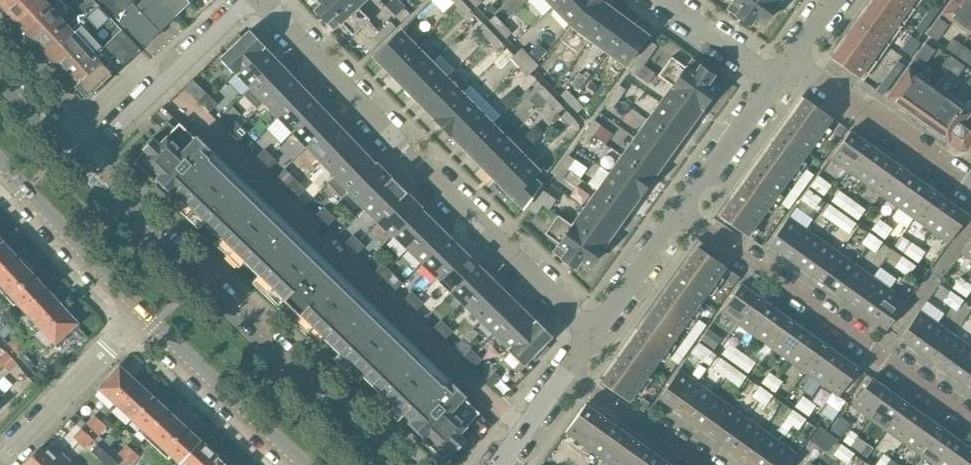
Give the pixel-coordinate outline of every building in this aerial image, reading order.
[(5,8),(2,10),(19,29),(23,28),(24,29),(56,0),(6,0),(1,4),(5,8)] [(47,55),(82,22),(81,21),(70,8),(69,9),(61,0),(56,0),(24,29),(25,30),(25,35),(29,41),(34,39),(47,55)] [(159,30),(130,0),(99,0),(119,21),(142,46),(159,30)] [(174,16),(159,0),(130,0),(159,30),(174,16)] [(174,16),(189,1),(188,0),(159,0),(174,16)] [(351,0),(319,0),(322,3),(316,10),(326,21),(327,20),(331,23),(335,27),(340,22),(353,36),(370,20),(358,6),(357,6),(351,0)] [(591,0),(559,0),(553,6),(570,24),(591,0)] [(612,9),(603,2),(601,0),(591,0),(570,24),(590,39),(612,9)] [(734,2),(729,7),(734,11),(738,14),(737,15),(749,24),(755,17),(764,23),(777,5),(770,0),(732,0),(734,2)] [(915,0),(873,0),(831,58),(859,78),(915,0)] [(943,14),(951,20),(954,18),(970,30),(970,0),(954,0),(943,14)] [(943,6),(937,1),(930,11),(936,15),(943,6)] [(471,10),(463,2),(457,7),(465,16),(471,10)] [(48,60),(52,65),(57,65),(70,79),(122,30),(99,4),(81,21),(82,22),(47,55),(48,56),(48,60)] [(396,16),(401,22),(410,14),(404,8),(396,16)] [(607,52),(629,22),(612,9),(590,39),(607,52)] [(936,15),(930,11),(923,21),(929,25),(936,15)] [(489,21),(497,29),(503,24),(495,15),(489,21)] [(390,21),(382,30),(387,35),(396,27),(390,21)] [(916,30),(922,35),(929,25),(923,21),(916,30)] [(928,36),(935,41),(944,24),(939,21),(928,36)] [(629,22),(607,52),(626,65),(647,35),(629,22)] [(478,30),(486,38),(492,33),(484,24),(478,30)] [(512,33),(503,24),(497,29),(506,38),(512,33)] [(70,79),(71,80),(78,88),(75,90),(82,98),(85,96),(87,98),(119,68),(139,48),(122,30),(70,79)] [(235,74),(265,45),(264,44),(262,45),(251,33),(252,32),(250,30),(241,39),(238,36),(227,46),(229,49),(224,55),(223,56),(220,58),(235,74)] [(378,44),(387,35),(382,30),(373,38),(378,44)] [(401,31),(374,57),(390,73),(417,47),(401,31)] [(501,41),(492,33),(486,38),(495,47),(501,41)] [(919,42),(918,40),(910,34),(900,47),(909,55),(919,42)] [(370,52),(378,44),(373,38),(364,46),(369,51),(370,52)] [(946,48),(970,67),(970,52),(953,38),(946,48)] [(644,51),(650,56),(657,46),(651,42),(651,41),(644,51)] [(922,49),(915,59),(914,61),(922,67),(934,51),(926,44),(922,49)] [(242,94),(278,61),(264,47),(265,46),(265,45),(235,74),(236,73),(249,87),(242,94)] [(405,88),(432,62),(417,47),(390,73),(405,88)] [(522,48),(516,53),(524,62),(530,57),(522,48)] [(643,65),(650,56),(644,51),(637,61),(643,65)] [(524,62),(516,53),(510,59),(518,68),(524,62)] [(958,76),(965,67),(948,56),(942,65),(958,76)] [(538,65),(530,57),(524,62),(533,71),(538,65)] [(671,57),(658,76),(673,86),(703,107),(717,89),(708,83),(713,75),(701,66),(699,67),(696,65),(691,61),(687,67),(671,57)] [(257,109),(292,76),(278,61),(242,94),(257,109)] [(636,75),(643,65),(637,61),(630,70),(636,75)] [(432,62),(405,88),(420,103),(447,78),(432,62)] [(533,71),(524,62),(518,68),(527,76),(533,71)] [(881,93),(902,65),(897,62),(876,90),(881,93)] [(908,68),(887,98),(908,113),(929,84),(908,68)] [(278,117),(306,91),(292,76),(257,109),(257,110),(265,103),(278,117)] [(435,119),(462,93),(447,78),(420,103),(435,118),(434,118),(435,119)] [(949,98),(929,84),(908,113),(928,127),(949,98)] [(619,85),(612,95),(619,99),(626,90),(619,85)] [(703,108),(703,107),(673,86),(660,103),(691,125),(703,108)] [(538,92),(546,101),(551,95),(544,87),(538,92)] [(561,95),(569,104),(575,98),(567,90),(561,95)] [(292,132),(320,105),(306,91),(278,117),(292,132)] [(204,106),(211,98),(206,92),(198,100),(204,106)] [(450,134),(477,109),(462,93),(435,119),(450,134)] [(559,103),(551,95),(546,101),(553,109),(559,103)] [(612,109),(619,99),(612,95),(605,104),(612,109)] [(832,118),(804,98),(801,95),(713,217),(712,218),(736,235),(739,230),(748,236),(832,118)] [(209,111),(217,103),(211,98),(204,106),(209,111)] [(583,107),(575,98),(569,104),(577,112),(583,107)] [(969,113),(949,98),(928,127),(949,142),(969,113)] [(648,121),(678,142),(691,125),(660,103),(648,121)] [(306,146),(334,120),(320,105),(292,132),(306,146)] [(466,150),(492,124),(477,109),(450,134),(451,135),(452,135),(466,150)] [(575,120),(567,112),(561,117),(569,125),(575,120)] [(961,151),(967,150),(968,148),(970,143),(970,114),(969,113),(949,142),(961,151)] [(320,161),(348,135),(334,120),(306,146),(320,161)] [(594,120),(587,130),(593,134),(600,125),(594,120)] [(233,134),(241,126),(235,121),(227,129),(233,134)] [(635,138),(665,160),(678,142),(648,121),(635,138)] [(464,393),(453,383),(450,380),(213,151),(210,148),(200,138),(197,135),(194,137),(179,123),(174,129),(168,123),(154,138),(153,137),(142,148),(145,151),(134,161),(156,182),(157,180),(172,195),(174,192),(180,198),(173,205),(198,229),(204,224),(219,237),(213,244),(238,268),(244,262),(259,276),(252,283),(317,346),(323,340),(339,353),(333,359),(358,383),(364,377),(378,391),(372,397),(398,422),(405,414),(411,420),(408,423),(423,437),(421,439),(443,459),(453,449),(455,451),(461,445),(466,440),(466,439),(480,424),(474,419),(480,413),(465,398),(467,396),(464,393)] [(481,165),(508,139),(492,124),(466,150),(481,165)] [(239,140),(247,132),(241,126),(233,134),(239,140)] [(586,144),(593,134),(587,130),(580,140),(586,144)] [(850,131),(830,159),(848,171),(868,143),(850,131)] [(334,176),(362,150),(348,135),(320,161),(334,176)] [(654,177),(653,176),(665,160),(635,138),(623,156),(653,177),(654,177)] [(496,180),(523,155),(508,139),(481,165),(496,180)] [(868,143),(848,171),(864,183),(884,155),(868,143)] [(262,163),(270,154),(264,149),(256,157),(262,163)] [(348,193),(377,163),(375,164),(362,150),(334,176),(326,182),(342,199),(348,193)] [(268,168),(276,160),(270,154),(262,163),(268,168)] [(532,177),(539,171),(523,155),(496,180),(523,208),(540,185),(532,177)] [(569,155),(562,165),(568,170),(575,160),(569,155)] [(864,183),(880,195),(900,167),(884,155),(864,183)] [(610,174),(640,195),(653,177),(623,156),(610,174)] [(363,207),(392,177),(391,177),(390,178),(384,173),(386,171),(377,163),(348,193),(363,207)] [(561,179),(568,170),(562,165),(555,175),(561,179)] [(880,195),(897,206),(917,178),(900,167),(880,195)] [(788,209),(813,175),(806,170),(781,203),(788,209)] [(597,191),(627,212),(639,196),(640,196),(640,195),(610,174),(597,191)] [(831,185),(818,176),(810,185),(824,195),(831,185)] [(292,191),(299,183),(293,177),(286,185),(292,191)] [(377,222),(407,192),(405,190),(404,192),(392,180),(393,179),(392,177),(363,207),(377,222)] [(897,206),(913,218),(934,190),(917,178),(897,206)] [(297,196),(305,188),(299,183),(292,191),(297,196)] [(808,189),(800,200),(807,204),(814,209),(821,198),(814,193),(808,189)] [(543,205),(550,195),(543,190),(536,200),(543,205)] [(913,218),(930,230),(950,202),(934,190),(913,218)] [(585,209),(615,230),(627,212),(597,191),(585,209)] [(851,215),(858,205),(839,191),(832,201),(851,215)] [(392,236),(421,206),(413,198),(411,199),(406,193),(407,192),(377,222),(392,236)] [(556,200),(550,195),(543,205),(549,209),(556,200)] [(536,214),(543,205),(536,200),(529,210),(530,210),(536,214)] [(948,243),(968,215),(950,202),(930,230),(948,243)] [(834,224),(842,213),(829,204),(821,215),(834,224)] [(858,205),(851,215),(858,220),(865,210),(858,205)] [(407,249),(434,222),(420,208),(421,207),(421,206),(392,236),(393,235),(407,249)] [(322,220),(330,212),(324,207),(316,215),(322,220)] [(572,226),(603,248),(603,247),(615,230),(585,209),(573,225),(572,226)] [(328,226),(335,218),(330,212),(322,220),(328,226)] [(842,213),(834,224),(848,234),(856,223),(842,213)] [(572,226),(573,225),(558,214),(544,233),(559,244),(555,250),(560,254),(563,256),(562,258),(575,267),(580,259),(589,266),(603,248),(572,226)] [(805,228),(788,216),(768,244),(785,256),(805,228)] [(877,234),(885,223),(879,219),(871,229),(877,234)] [(422,263),(449,236),(434,222),(407,249),(422,263)] [(885,223),(877,234),(885,239),(892,228),(885,223)] [(822,240),(805,228),(785,256),(802,268),(822,240)] [(861,243),(867,247),(875,237),(869,233),(861,243)] [(351,248),(359,240),(353,235),(345,243),(351,248)] [(436,278),(463,250),(449,236),(422,263),(436,278)] [(875,253),(883,243),(875,237),(867,247),(875,253)] [(629,401),(638,389),(725,267),(717,261),(721,256),(697,239),(696,240),(596,378),(629,401)] [(357,254),(365,246),(359,240),(351,248),(357,254)] [(802,268),(818,280),(838,252),(822,240),(802,268)] [(961,253),(970,260),(970,240),(961,253)] [(24,309),(46,288),(31,272),(32,270),(32,267),(23,258),(20,257),(19,258),(4,242),(0,245),(0,283),(24,309)] [(904,253),(910,257),(918,247),(912,242),(904,253)] [(922,264),(929,269),(942,251),(935,246),(922,264)] [(910,257),(918,263),(926,252),(918,247),(910,257)] [(451,292),(478,265),(463,250),(436,278),(451,292)] [(818,280),(835,292),(855,264),(838,252),(818,280)] [(894,267),(900,271),(908,261),(902,257),(894,267)] [(908,277),(915,266),(908,261),(900,271),(908,277)] [(380,277),(388,269),(382,263),(375,271),(380,277)] [(835,292),(851,304),(871,276),(855,264),(835,292)] [(466,306),(492,279),(478,265),(451,292),(466,306)] [(386,283),(394,275),(388,269),(380,277),(386,283)] [(851,304),(868,316),(888,288),(871,276),(851,304)] [(952,288),(959,292),(966,282),(959,278),(952,288)] [(480,321),(507,293),(492,279),(466,306),(480,321)] [(965,297),(970,290),(970,286),(966,282),(959,292),(965,297)] [(740,283),(720,311),(730,318),(738,324),(758,296),(740,283)] [(24,309),(39,326),(61,305),(46,288),(24,309)] [(868,316),(886,329),(906,301),(888,288),(868,316)] [(942,302),(948,306),(956,296),(950,291),(942,302)] [(410,305),(417,297),(412,292),(404,300),(410,305)] [(495,335),(522,307),(507,293),(480,321),(495,335)] [(738,324),(754,336),(774,308),(758,296),(738,324)] [(955,311),(963,301),(956,296),(948,306),(955,311)] [(415,311),(423,303),(417,297),(410,305),(415,311)] [(61,305),(39,326),(55,343),(77,322),(61,305)] [(508,350),(537,321),(537,320),(535,321),(522,307),(495,335),(509,349),(507,350),(508,350)] [(791,320),(774,308),(754,336),(771,348),(791,320)] [(919,311),(899,338),(916,351),(936,323),(919,311)] [(439,334),(447,326),(441,320),(433,328),(439,334)] [(670,359),(677,364),(705,324),(699,320),(670,359)] [(771,348),(787,360),(807,332),(791,320),(771,348)] [(537,321),(508,350),(523,365),(524,364),(526,362),(527,361),(532,356),(535,358),(535,359),(546,348),(543,345),(552,336),(551,334),(549,335),(537,323),(539,322),(537,321)] [(953,335),(936,323),(916,351),(933,363),(953,335)] [(445,339),(453,331),(447,326),(439,334),(445,339)] [(722,338),(708,328),(701,339),(715,349),(722,338)] [(824,344),(807,332),(787,360),(804,372),(824,344)] [(969,347),(953,335),(933,363),(949,375),(969,347)] [(17,336),(7,344),(13,350),(22,342),(17,336)] [(19,357),(28,349),(22,342),(13,350),(19,357)] [(704,363),(712,352),(699,343),(691,353),(704,363)] [(729,344),(722,354),(737,365),(744,355),(729,344)] [(840,356),(824,344),(804,372),(820,384),(840,356)] [(966,387),(970,380),(970,348),(969,347),(949,375),(966,387)] [(468,362),(476,354),(470,348),(463,356),(468,362)] [(0,357),(0,363),(3,366),(12,358),(6,352),(0,357)] [(474,368),(482,360),(476,354),(468,362),(474,368)] [(752,375),(759,366),(744,355),(737,365),(752,375)] [(838,397),(858,368),(840,356),(820,384),(838,397)] [(8,372),(17,364),(12,358),(3,366),(8,372)] [(725,378),(733,367),(719,358),(712,368),(725,378)] [(137,381),(120,366),(99,388),(116,404),(137,381)] [(733,367),(725,378),(739,387),(746,377),(733,367)] [(696,382),(678,369),(658,397),(676,410),(696,382)] [(491,384),(499,376),(493,370),(485,378),(491,384)] [(762,382),(768,387),(775,376),(769,372),(762,382)] [(768,387),(775,392),(782,381),(775,376),(768,387)] [(871,378),(851,406),(868,418),(888,390),(871,378)] [(116,404),(134,420),(154,397),(137,381),(116,404)] [(676,410),(692,422),(712,394),(696,382),(676,410)] [(752,397),(758,401),(765,391),(759,387),(752,397)] [(868,418),(885,430),(905,402),(888,390),(868,418)] [(765,406),(772,396),(765,391),(758,401),(765,406)] [(729,406),(712,394),(692,422),(709,434),(729,406)] [(801,411),(809,400),(802,395),(795,406),(801,411)] [(134,420),(179,462),(200,439),(184,424),(185,423),(184,419),(175,411),(171,411),(170,412),(154,397),(134,420)] [(636,406),(643,411),(649,403),(642,398),(636,406)] [(612,464),(680,464),(638,435),(589,399),(585,403),(565,431),(612,464)] [(809,400),(801,411),(808,416),(816,405),(809,400)] [(921,414),(905,402),(885,430),(901,442),(921,414)] [(745,418),(729,406),(709,434),(725,445),(745,418)] [(791,425),(799,415),(792,410),(784,421),(791,425)] [(938,426),(921,414),(901,442),(918,454),(938,426)] [(94,415),(85,424),(92,430),(100,421),(94,415)] [(799,415),(791,425),(798,430),(805,420),(799,415)] [(725,445),(742,457),(762,430),(745,418),(725,445)] [(98,436),(107,427),(100,421),(92,430),(98,436)] [(938,426),(918,454),(934,464),(935,464),(955,438),(938,426)] [(81,428),(72,437),(78,443),(87,434),(81,428)] [(752,464),(762,464),(778,442),(762,430),(742,457),(752,464)] [(843,441),(849,445),(857,434),(851,430),(843,441)] [(85,448),(93,439),(87,434),(78,443),(85,448)] [(849,445),(857,451),(865,440),(857,434),(849,445)] [(955,438),(935,464),(960,464),(970,450),(955,438)] [(183,464),(231,464),(231,462),(221,453),(218,453),(216,454),(200,439),(179,462),(183,464)] [(796,454),(778,442),(762,464),(789,464),(796,454)] [(25,464),(57,464),(66,455),(53,443),(46,449),(43,446),(25,464)] [(126,445),(118,454),(130,464),(132,464),(139,457),(126,445)] [(833,455),(839,459),(846,449),(840,445),(833,455)] [(854,455),(846,449),(839,459),(846,464),(854,455)] [(960,464),(970,464),(970,450),(960,464)] [(92,464),(117,464),(118,463),(105,451),(92,464)] [(890,458),(884,454),(876,464),(885,464),(890,458)] [(57,464),(76,464),(66,455),(57,464)]
